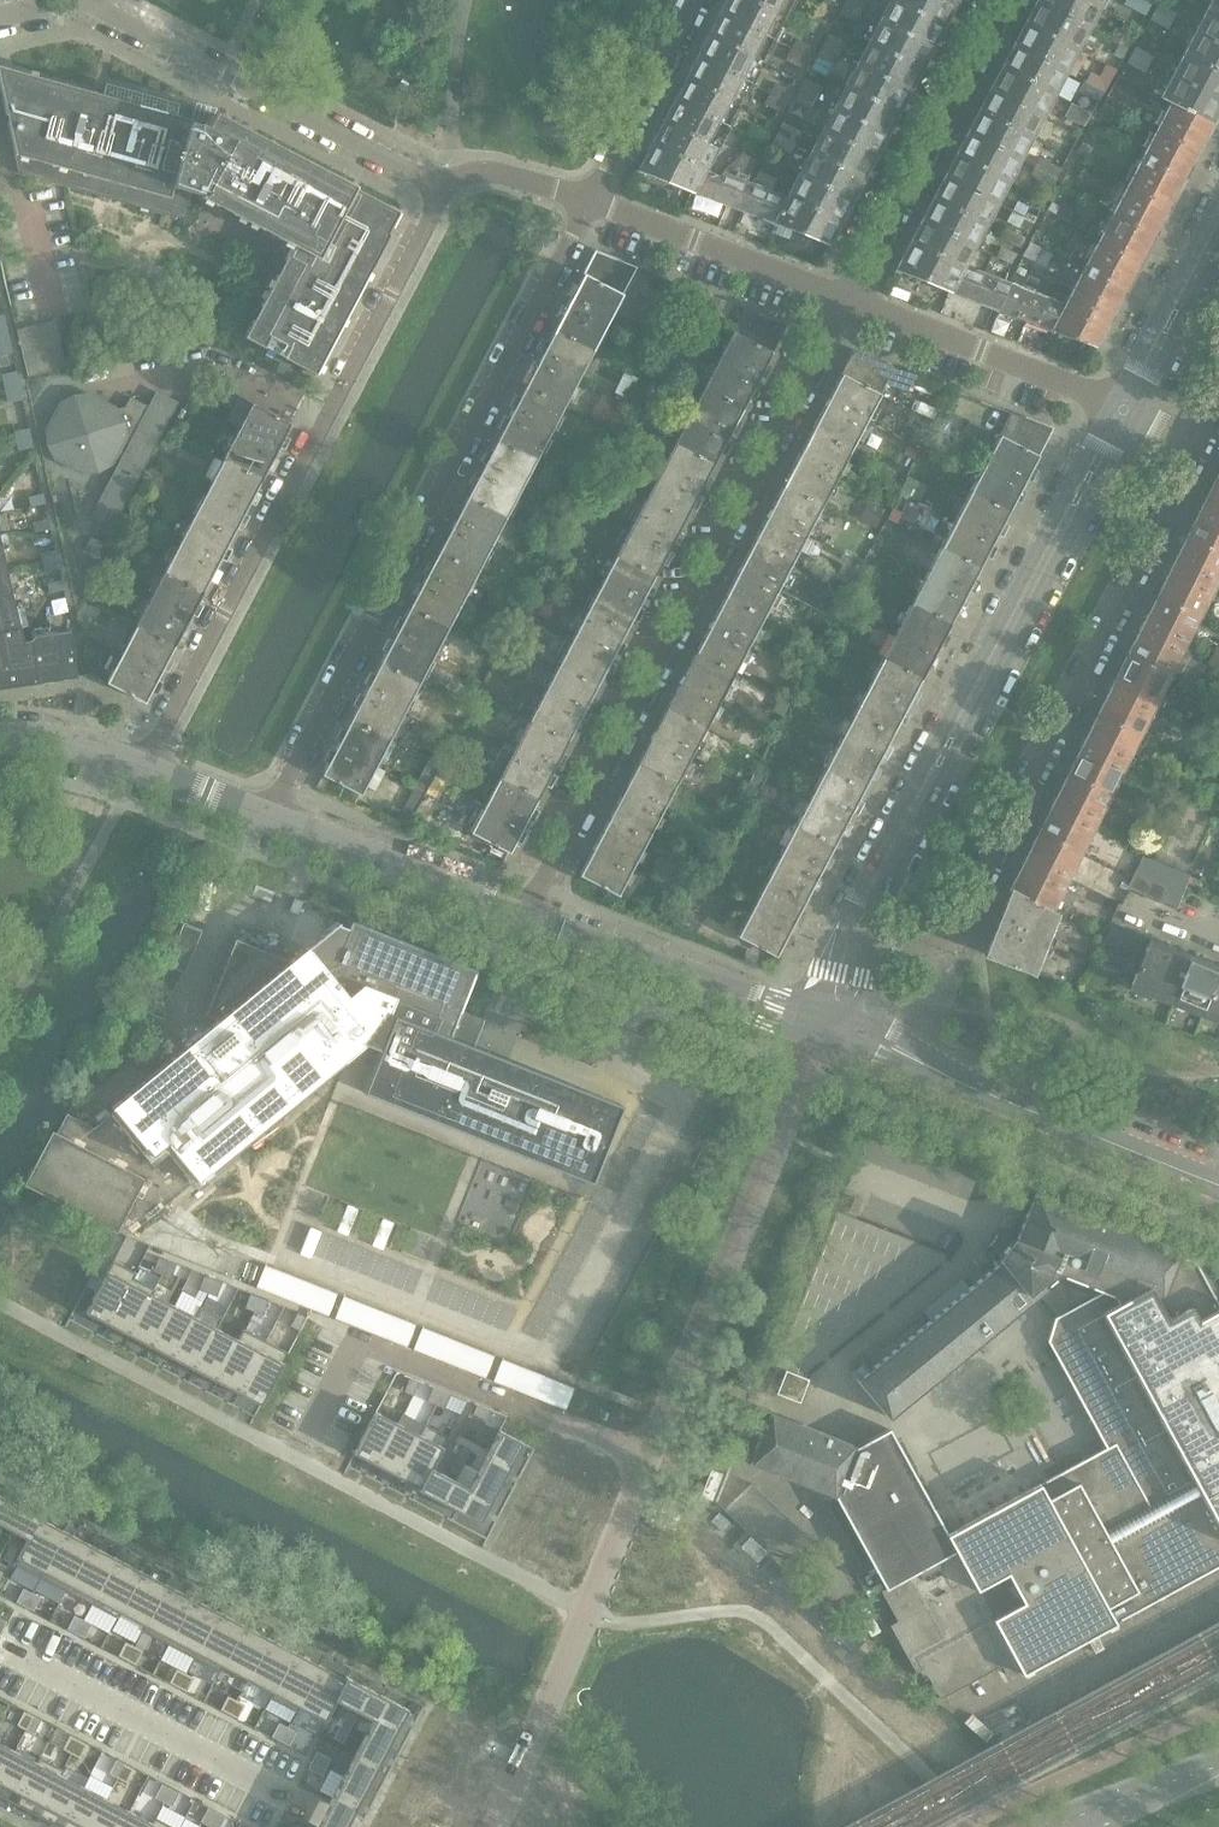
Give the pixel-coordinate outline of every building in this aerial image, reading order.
[(751,0),(728,0),(710,34),(761,61),(784,17),(751,0)] [(784,17),(793,0),(751,0),(784,17)] [(837,0),(824,0),(814,19),(812,18),(807,29),(818,35),(823,25),(824,25),(837,0)] [(869,0),(847,0),(840,14),(858,23),(869,0)] [(893,0),(892,0),(881,20),(931,47),(942,26),(893,0)] [(947,0),(893,0),(942,26),(954,4),(947,0)] [(1086,0),(1037,0),(1036,2),(1089,29),(1100,8),(1086,0)] [(1124,5),(1146,15),(1154,0),(1127,0),(1124,5)] [(1206,10),(1218,17),(1218,0),(1211,0),(1206,10)] [(1089,29),(1036,2),(1025,24),(1077,51),(1089,29)] [(1178,13),(1159,3),(1150,21),(1169,31),(1178,13)] [(1206,10),(1183,54),(1218,73),(1218,17),(1206,10)] [(931,47),(881,20),(870,42),(920,69),(931,47)] [(1077,51),(1025,24),(1013,45),(1066,73),(1077,51)] [(1114,30),(1098,61),(1117,71),(1133,39),(1114,30)] [(761,61),(710,34),(687,77),(739,103),(761,61)] [(830,34),(812,68),(828,76),(835,64),(836,65),(847,43),(830,34)] [(802,69),(813,47),(796,39),(786,61),(802,69)] [(920,69),(870,42),(858,64),(908,91),(920,69)] [(1066,73),(1013,45),(1002,67),(1055,95),(1066,73)] [(1155,57),(1137,46),(1127,63),(1145,74),(1155,57)] [(1183,54),(1160,98),(1171,103),(1212,124),(1218,111),(1218,73),(1183,54)] [(908,91),(858,64),(847,86),(897,113),(908,91)] [(355,297),(357,298),(359,294),(360,294),(373,270),(372,269),(374,266),(372,265),(380,251),(382,252),(383,248),(384,248),(391,235),(389,234),(392,227),(391,227),(385,216),(390,207),(356,189),(356,188),(355,188),(354,189),(347,185),(348,183),(344,181),(345,180),(320,167),(320,168),(316,166),(315,168),(301,160),(302,158),(298,157),(299,156),(274,143),(274,144),(270,142),(269,144),(255,136),(256,134),(224,117),(223,120),(216,116),(216,115),(215,114),(195,109),(192,120),(178,116),(181,104),(107,84),(104,95),(77,88),(74,87),(73,89),(57,85),(58,82),(54,81),(27,74),(24,73),(23,75),(7,71),(8,69),(4,68),(4,67),(0,66),(0,85),(5,106),(13,109),(8,123),(19,174),(185,220),(193,192),(202,195),(201,197),(215,204),(218,206),(219,204),(234,211),(232,214),(264,230),(265,228),(280,236),(279,238),(282,239),(282,240),(293,246),(291,249),(291,250),(286,260),(288,261),(280,276),(278,275),(276,278),(263,303),(262,306),(264,307),(256,322),(254,321),(252,324),(245,338),(265,348),(270,337),(289,347),(284,358),(317,376),(324,362),(326,358),(324,357),(331,343),(333,344),(335,340),(335,341),(348,316),(350,312),(348,311),(355,297)] [(1055,95),(1002,67),(990,89),(1043,117),(1055,95)] [(1109,81),(1090,71),(1079,91),(1099,101),(1109,81)] [(739,103),(687,77),(665,120),(716,147),(739,103)] [(823,88),(805,79),(794,101),(812,110),(823,88)] [(790,90),(776,83),(765,104),(779,111),(790,90)] [(897,113),(847,86),(835,108),(885,135),(897,113)] [(1043,117),(990,89),(979,111),(1031,139),(1043,117)] [(1105,102),(1100,113),(1114,121),(1120,110),(1105,102)] [(1212,124),(1171,103),(1142,159),(1183,180),(1212,124)] [(885,135),(835,108),(824,129),(874,156),(885,135)] [(1031,139),(979,111),(968,132),(1020,161),(1031,139)] [(716,147),(665,120),(638,170),(693,191),(705,169),(716,147)] [(802,131),(783,122),(772,144),(791,154),(802,131)] [(768,134),(753,126),(741,148),(757,156),(768,134)] [(874,156),(824,129),(812,151),(863,178),(874,156)] [(1020,161),(968,132),(956,154),(1009,182),(1020,161)] [(1084,143),(1078,154),(1088,159),(1093,148),(1084,143)] [(863,178),(812,151),(801,173),(851,200),(863,178)] [(737,208),(748,181),(756,160),(742,154),(725,171),(722,172),(720,176),(705,169),(693,191),(737,208)] [(1009,182),(956,154),(945,176),(997,203),(1009,182)] [(787,165),(767,155),(759,169),(779,179),(787,165)] [(1062,169),(1040,157),(1029,178),(1052,189),(1062,169)] [(1183,180),(1142,159),(1113,213),(1154,235),(1183,180)] [(851,200),(801,173),(787,199),(838,225),(851,200)] [(997,203),(945,176),(934,198),(985,226),(997,203)] [(775,223),(787,199),(772,191),(752,183),(748,181),(737,208),(775,223)] [(985,226),(934,198),(922,220),(974,248),(985,226)] [(838,225),(787,199),(775,223),(769,239),(772,241),(775,234),(790,240),(793,230),(828,244),(838,225)] [(1041,212),(1018,201),(1007,222),(1030,234),(1041,212)] [(1061,206),(1057,214),(1071,221),(1076,211),(1062,204),(1061,206)] [(1113,213),(1084,270),(1125,291),(1154,235),(1113,213)] [(974,248),(922,220),(910,242),(963,269),(974,248)] [(1010,231),(1005,241),(1021,249),(1026,239),(1010,231)] [(963,269),(910,242),(896,270),(950,292),(963,269)] [(1028,250),(1024,258),(1034,262),(1040,250),(1031,245),(1028,250)] [(1017,255),(1001,247),(997,257),(1012,264),(1017,255)] [(637,268),(596,251),(583,275),(623,296),(637,268)] [(975,274),(963,269),(950,292),(999,311),(1011,283),(1005,282),(997,278),(977,270),(975,274)] [(1125,291),(1084,270),(1072,293),(1067,305),(1066,304),(1052,331),(1095,348),(1125,291)] [(594,351),(623,296),(583,275),(554,331),(594,351)] [(1037,293),(1011,283),(999,311),(1026,321),(1037,293)] [(1066,304),(1037,293),(1026,321),(1052,331),(1066,304)] [(724,325),(732,304),(708,295),(700,316),(724,325)] [(67,368),(50,297),(12,306),(28,377),(67,368)] [(786,325),(745,309),(732,333),(771,353),(786,325)] [(4,315),(0,316),(0,356),(12,353),(4,315)] [(594,351),(554,331),(525,386),(565,407),(594,351)] [(771,353),(732,333),(704,388),(742,408),(771,353)] [(894,367),(853,351),(841,376),(882,397),(897,368),(894,367)] [(0,356),(0,358),(2,366),(12,364),(10,353),(0,356)] [(23,400),(17,372),(2,375),(8,403),(23,400)] [(841,376),(826,404),(812,431),(852,452),(882,397),(841,376)] [(565,407),(525,386),(496,442),(536,462),(565,407)] [(704,388),(689,416),(675,444),(713,464),(742,408),(704,388)] [(109,533),(177,404),(158,393),(147,413),(138,408),(141,404),(132,399),(126,408),(117,410),(117,409),(90,395),(61,404),(47,431),(56,459),(84,473),(112,464),(115,457),(122,461),(84,533),(104,544),(109,533)] [(607,397),(598,416),(614,424),(623,406),(607,397)] [(253,402),(238,432),(223,459),(262,480),(292,423),(253,402)] [(1052,429),(1011,412),(999,436),(1038,456),(1052,429)] [(955,446),(959,448),(976,458),(990,431),(970,420),(955,446)] [(33,447),(29,428),(15,432),(19,451),(33,447)] [(812,431),(799,456),(782,487),(823,507),(852,452),(812,431)] [(913,431),(908,441),(920,447),(925,437),(913,431)] [(999,436),(984,463),(969,492),(1009,512),(1038,456),(999,436)] [(536,462),(496,442),(467,497),(507,517),(536,462)] [(713,464),(675,444),(646,499),(684,519),(713,464)] [(909,445),(906,453),(916,457),(919,449),(909,445)] [(223,459),(209,487),(194,516),(232,536),(262,480),(223,459)] [(1216,478),(1186,537),(1218,554),(1218,480),(1216,478)] [(782,487),(769,513),(754,541),(793,562),(823,507),(782,487)] [(1009,512),(969,492),(940,547),(980,568),(1009,512)] [(43,494),(29,497),(31,508),(45,504),(43,494)] [(507,517),(467,497),(438,552),(478,573),(507,517)] [(684,519),(646,499),(617,555),(655,575),(684,519)] [(870,502),(861,520),(875,527),(884,509),(870,502)] [(893,508),(888,519),(897,523),(903,512),(893,508)] [(232,536),(194,516),(165,570),(204,591),(232,536)] [(49,519),(33,523),(35,533),(51,530),(49,519)] [(1186,537),(1156,597),(1199,618),(1218,578),(1218,554),(1186,537)] [(91,540),(84,552),(96,558),(103,546),(91,540)] [(793,562),(754,541),(724,597),(764,618),(793,562)] [(1,543),(0,543),(0,648),(24,643),(1,543)] [(980,568),(940,547),(911,602),(951,623),(980,568)] [(60,570),(55,551),(41,554),(45,573),(60,570)] [(478,573),(438,552),(409,608),(449,628),(478,573)] [(655,575),(617,555),(588,610),(626,630),(655,575)] [(165,570),(151,598),(136,625),(175,646),(204,591),(165,570)] [(103,583),(95,578),(85,598),(93,602),(103,583)] [(64,590),(62,581),(48,584),(50,593),(64,590)] [(764,618),(724,597),(696,652),(735,673),(764,618)] [(1199,618),(1156,597),(1127,655),(1170,677),(1199,618)] [(951,623),(911,602),(882,658),(922,679),(951,623)] [(449,628),(409,608),(381,663),(420,683),(449,628)] [(626,630),(588,610),(559,665),(597,685),(626,630)] [(161,673),(168,658),(175,646),(136,625),(119,658),(108,653),(100,668),(111,674),(106,683),(145,703),(161,673)] [(77,678),(70,632),(49,635),(56,681),(77,678)] [(49,635),(34,637),(30,641),(24,643),(0,648),(0,689),(56,681),(49,635)] [(1210,663),(1218,667),(1218,644),(1210,663)] [(735,673),(696,652),(667,707),(706,728),(735,673)] [(1170,677),(1127,655),(1098,713),(1141,734),(1170,677)] [(922,679),(882,658),(853,713),(893,734),(922,679)] [(420,683),(381,663),(351,719),(391,739),(420,683)] [(597,685),(559,665),(530,720),(568,740),(597,685)] [(787,668),(779,684),(793,691),(801,676),(787,668)] [(706,728),(667,707),(638,763),(676,783),(706,728)] [(893,734),(853,713),(824,769),(864,790),(893,734)] [(1141,734),(1098,713),(1068,774),(1110,795),(1141,734)] [(376,767),(391,739),(351,719),(322,775),(361,794),(362,795),(366,786),(375,791),(385,772),(376,767)] [(530,720),(515,749),(501,776),(539,796),(568,740),(530,720)] [(676,783),(638,763),(609,818),(647,838),(676,783)] [(756,768),(748,782),(759,788),(767,774),(756,768)] [(864,790),(824,769),(795,824),(835,845),(864,790)] [(1110,795),(1068,774),(1038,833),(1081,854),(1110,795)] [(501,776),(488,803),(472,833),(504,850),(509,853),(539,796),(501,776)] [(647,838),(609,818),(579,875),(600,886),(617,894),(647,838)] [(835,845),(795,824),(766,879),(806,900),(835,845)] [(1081,854),(1038,833),(1009,892),(1011,893),(1050,914),(1052,911),(1081,854)] [(1130,887),(1132,888),(1147,894),(1158,865),(1143,859),(1130,887)] [(1173,871),(1158,865),(1147,894),(1162,900),(1173,871)] [(1188,876),(1173,871),(1162,900),(1177,906),(1188,876)] [(806,900),(766,879),(737,936),(776,957),(806,900)] [(1050,914),(1011,893),(986,955),(1030,973),(1057,914),(1052,911),(1050,914)] [(53,1131),(25,1185),(115,1232),(117,1233),(120,1228),(131,1234),(164,1207),(172,1200),(197,1179),(199,1181),(202,1178),(345,1061),(355,1052),(375,1060),(362,1092),(454,1128),(476,1137),(477,1138),(591,1183),(622,1105),(508,1060),(474,1046),(484,1021),(460,1011),(476,970),(351,920),(348,928),(338,924),(339,923),(338,922),(321,936),(307,947),(290,961),(236,939),(206,1015),(219,1020),(111,1107),(113,1109),(114,1108),(116,1111),(95,1128),(90,1125),(69,1115),(67,1114),(57,1133),(53,1131)] [(184,926),(176,945),(195,952),(202,934),(184,926)] [(1132,987),(1157,997),(1158,994),(1177,1001),(1176,1004),(1204,1015),(1218,975),(1218,969),(1150,941),(1132,987)] [(1204,1015),(1218,1021),(1218,975),(1204,1015)] [(751,1463),(826,1493),(832,1495),(834,1496),(834,1495),(886,1588),(881,1591),(898,1621),(890,1625),(895,1633),(916,1673),(924,1669),(928,1676),(940,1699),(950,1694),(1003,1665),(1008,1674),(1021,1667),(1024,1673),(1218,1567),(1218,1307),(1195,1262),(1179,1255),(1181,1251),(1109,1222),(1097,1218),(1036,1193),(1035,1195),(1022,1227),(1020,1232),(1017,1241),(1010,1238),(1009,1238),(1009,1239),(1008,1238),(998,1235),(996,1240),(993,1243),(989,1247),(996,1255),(996,1256),(996,1257),(998,1259),(1001,1263),(973,1285),(969,1289),(917,1332),(880,1363),(872,1369),(870,1371),(858,1380),(889,1417),(894,1412),(962,1356),(1012,1316),(1022,1307),(1037,1295),(1039,1294),(1043,1290),(1063,1314),(1058,1317),(1055,1318),(1048,1342),(1058,1360),(1106,1448),(1081,1461),(1047,1480),(947,1535),(944,1530),(892,1435),(889,1430),(853,1450),(854,1447),(797,1424),(770,1413),(751,1463)] [(855,1199),(850,1214),(857,1217),(863,1202),(855,1199)] [(98,1265),(86,1287),(97,1292),(113,1261),(125,1238),(115,1233),(108,1246),(98,1265)] [(159,1259),(154,1273),(162,1276),(168,1262),(159,1259)] [(97,1292),(86,1313),(109,1325),(136,1273),(113,1261),(97,1292)] [(168,1262),(162,1276),(171,1280),(176,1266),(168,1262)] [(338,1294),(266,1265),(257,1288),(328,1317),(338,1294)] [(136,1273),(109,1325),(130,1337),(152,1295),(161,1278),(141,1267),(137,1273),(136,1273)] [(205,1277),(199,1291),(208,1294),(214,1281),(205,1277)] [(214,1281),(208,1294),(217,1298),(222,1284),(214,1281)] [(152,1295),(130,1337),(152,1348),(174,1306),(153,1295),(152,1295)] [(416,1324),(344,1295),(334,1319),(406,1347),(416,1324)] [(251,1296),(245,1309),(254,1313),(259,1299),(251,1296)] [(259,1299),(254,1313),(263,1316),(268,1302),(259,1299)] [(174,1306),(152,1348),(174,1359),(196,1317),(174,1306)] [(298,1315),(291,1327),(300,1332),(306,1319),(298,1315)] [(510,1331),(509,1315),(480,1316),(480,1323),(492,1322),(492,1331),(510,1331)] [(196,1317),(174,1359),(196,1371),(218,1329),(196,1317)] [(239,1340),(217,1382),(239,1393),(266,1341),(272,1330),(260,1324),(251,1319),(245,1330),(243,1329),(238,1340),(239,1340)] [(495,1355),(423,1327),(413,1350),(485,1378),(495,1355)] [(218,1329),(196,1371),(217,1382),(239,1340),(238,1340),(218,1329)] [(266,1341),(239,1393),(262,1405),(289,1353),(266,1341)] [(574,1387),(502,1358),(493,1382),(565,1410),(574,1387)] [(787,1371),(777,1395),(802,1405),(812,1381),(787,1371)] [(410,1380),(405,1393),(414,1397),(419,1383),(410,1380)] [(433,1389),(428,1403),(436,1406),(442,1392),(433,1389)] [(442,1392),(436,1406),(445,1410),(450,1396),(442,1392)] [(477,1406),(473,1415),(487,1421),(490,1412),(477,1406)] [(376,1413),(354,1455),(377,1467),(399,1425),(376,1413)] [(399,1425),(377,1467),(399,1478),(421,1436),(399,1425)] [(499,1431),(478,1471),(501,1483),(522,1443),(499,1431)] [(421,1436),(399,1478),(419,1489),(420,1489),(431,1469),(432,1469),(443,1448),(421,1436)] [(462,1447),(456,1459),(464,1464),(471,1451),(462,1447)] [(456,1459),(449,1472),(457,1477),(464,1464),(456,1459)] [(419,1489),(418,1491),(459,1512),(470,1489),(469,1489),(432,1469),(431,1469),(420,1489),(419,1489)] [(711,1470),(701,1497),(704,1498),(710,1500),(712,1501),(723,1474),(711,1470)] [(470,1489),(459,1512),(480,1523),(501,1483),(478,1471),(469,1489),(470,1489)] [(0,1501),(0,1525),(27,1539),(28,1539),(40,1517),(2,1497),(0,1501)] [(27,1539),(17,1558),(18,1559),(43,1572),(65,1531),(41,1518),(41,1517),(40,1517),(28,1539),(27,1539)] [(65,1531),(43,1572),(69,1586),(90,1545),(65,1531)] [(0,1535),(0,1547),(3,1549),(10,1536),(2,1532),(0,1535)] [(750,1537),(741,1547),(757,1563),(767,1552),(750,1537)] [(90,1545),(69,1586),(94,1599),(116,1558),(90,1545)] [(116,1558),(94,1599),(120,1613),(142,1571),(116,1558)] [(769,1558),(758,1570),(853,1654),(863,1642),(769,1558)] [(142,1571),(120,1613),(146,1626),(167,1585),(142,1571)] [(167,1585),(146,1626),(171,1639),(193,1598),(167,1585)] [(24,1588),(17,1601),(26,1606),(33,1593),(24,1588)] [(33,1593),(26,1606),(34,1610),(41,1597),(33,1593)] [(193,1598),(171,1639),(197,1653),(218,1612),(193,1598)] [(218,1612),(197,1653),(222,1666),(244,1625),(218,1612)] [(75,1615),(69,1628),(77,1633),(84,1620),(75,1615)] [(84,1620),(77,1633),(85,1637),(92,1624),(84,1620)] [(244,1625),(222,1666),(248,1680),(269,1639),(244,1625)] [(269,1639),(248,1680),(273,1693),(295,1652),(269,1639)] [(127,1642),(120,1655),(128,1659),(135,1646),(127,1642)] [(135,1646),(128,1659),(136,1664),(143,1651),(135,1646)] [(295,1652),(273,1693),(299,1707),(321,1665),(295,1652)] [(321,1665),(299,1707),(325,1720),(326,1721),(336,1700),(335,1700),(347,1677),(346,1676),(345,1678),(321,1665)] [(178,1669),(171,1682),(179,1686),(186,1673),(178,1669)] [(186,1673),(179,1686),(187,1691),(194,1678),(186,1673)] [(347,1677),(335,1700),(336,1700),(373,1720),(374,1720),(386,1697),(347,1677)] [(229,1696),(222,1709),(230,1713),(237,1700),(229,1696)] [(373,1720),(364,1737),(387,1749),(408,1709),(386,1697),(374,1720),(373,1720)] [(237,1700),(230,1713),(239,1717),(245,1704),(237,1700)] [(24,1713),(17,1726),(25,1730),(32,1717),(24,1713)] [(348,1713),(341,1725),(350,1730),(356,1717),(348,1713)] [(32,1717),(25,1730),(34,1735),(41,1722),(32,1717)] [(280,1723),(273,1736),(281,1740),(288,1727),(280,1723)] [(341,1725),(334,1738),(343,1743),(350,1730),(341,1725)] [(288,1727),(281,1740),(290,1744),(297,1731),(288,1727)] [(70,1737),(63,1750),(71,1755),(78,1742),(70,1737)] [(364,1737),(343,1776),(366,1788),(387,1749),(364,1737)] [(78,1742),(71,1755),(80,1759),(87,1746),(78,1742)] [(15,1751),(0,1743),(0,1779),(15,1751)] [(0,1779),(0,1796),(16,1804),(38,1763),(15,1751),(0,1779)] [(318,1752),(314,1761),(327,1767),(331,1759),(318,1752)] [(116,1761),(109,1774),(117,1779),(124,1766),(116,1761)] [(314,1761),(310,1769),(323,1776),(327,1767),(314,1761)] [(38,1763),(16,1804),(39,1816),(61,1775),(38,1763)] [(124,1766),(117,1779),(126,1783),(133,1770),(124,1766)] [(39,1816),(59,1826),(63,1826),(84,1787),(61,1775),(39,1816)] [(343,1776),(323,1815),(346,1826),(366,1788),(343,1776)] [(162,1786),(155,1799),(164,1803),(170,1790),(162,1786)] [(63,1826),(92,1826),(107,1799),(84,1787),(63,1826)] [(170,1790),(164,1803),(172,1807),(179,1794),(170,1790)] [(92,1826),(122,1826),(130,1811),(107,1799),(92,1826)] [(201,1823),(205,1825),(206,1825),(205,1825),(205,1824),(205,1823),(205,1822),(206,1822),(207,1822),(208,1822),(208,1823),(208,1824),(208,1825),(207,1825),(207,1826),(209,1826),(210,1826),(216,1814),(208,1810),(201,1823)] [(122,1826),(151,1826),(153,1823),(130,1811),(122,1826)] [(210,1826),(220,1826),(225,1819),(216,1814),(210,1826)] [(317,1826),(346,1826),(323,1815),(317,1826)]
